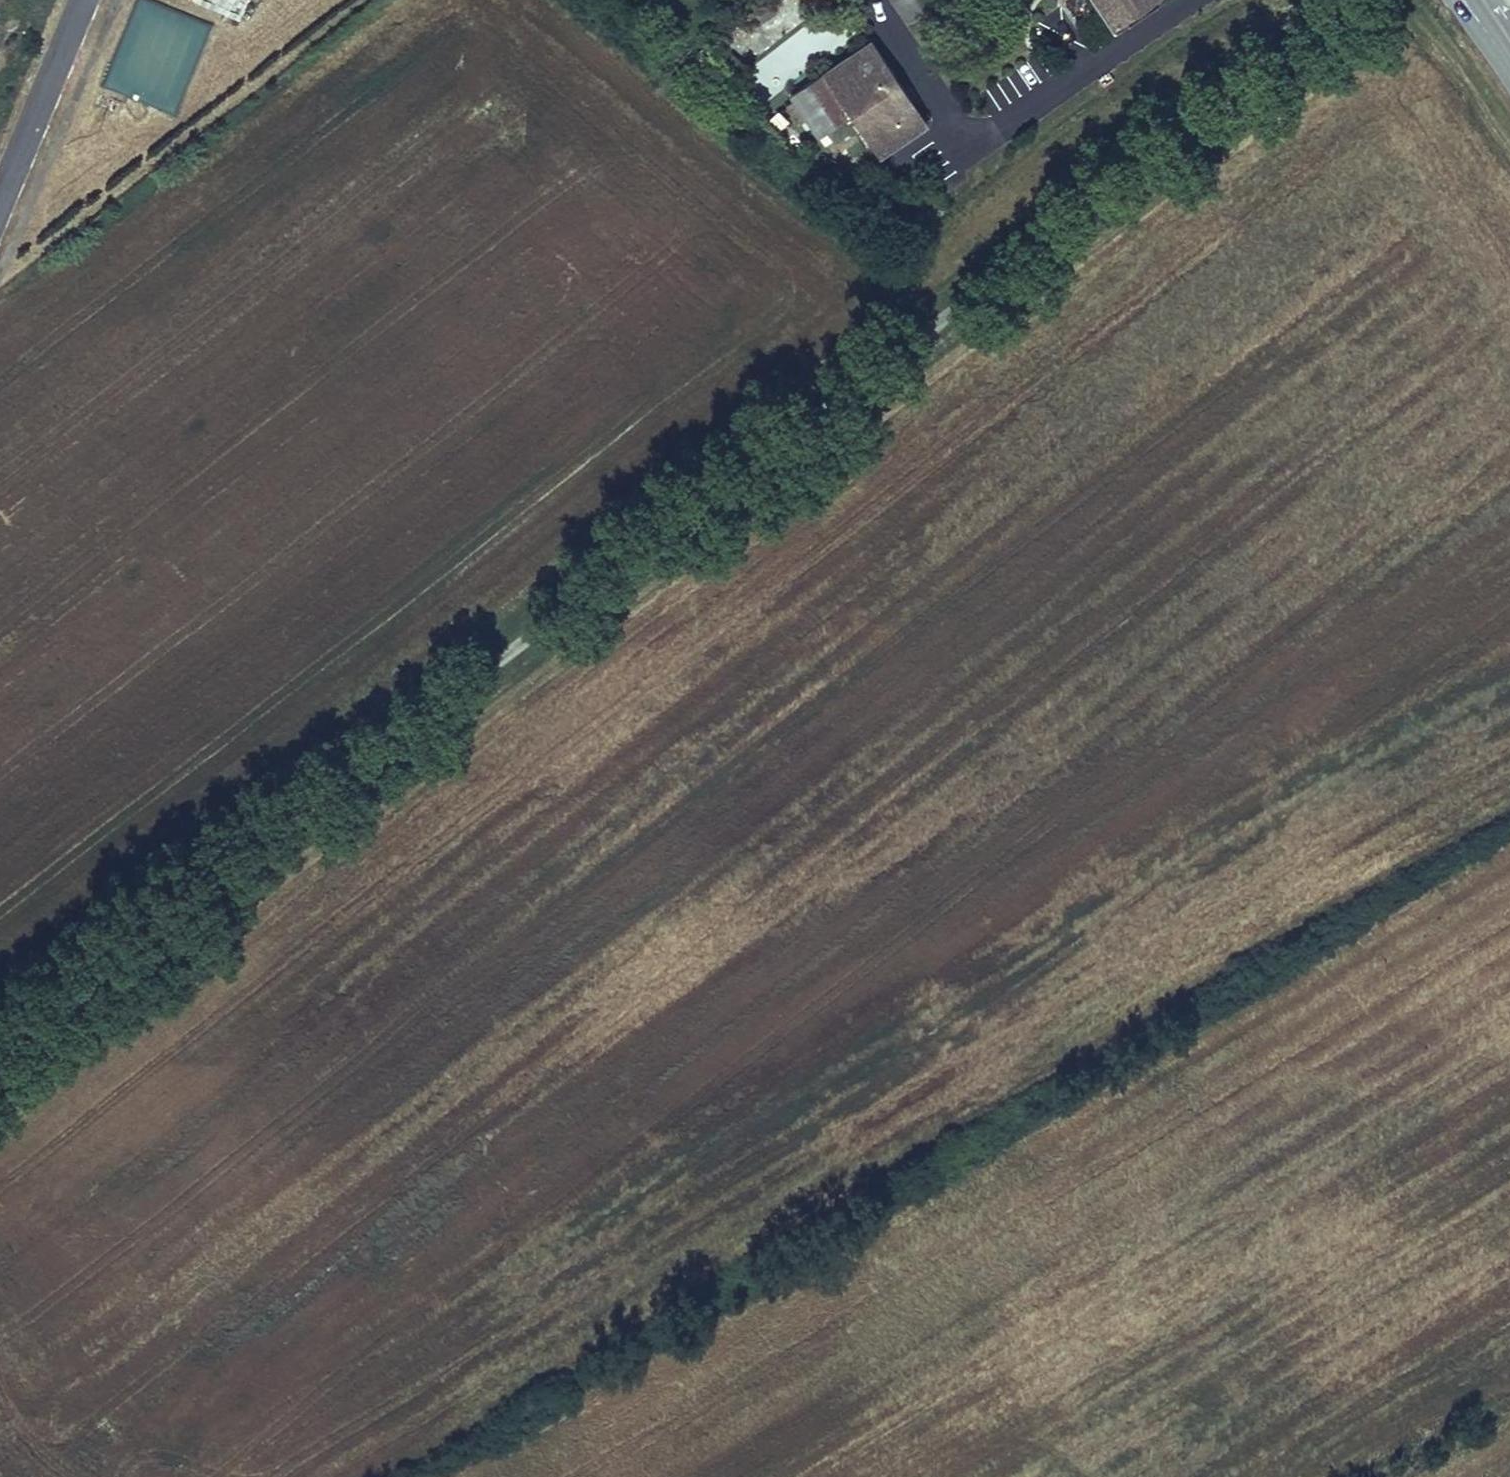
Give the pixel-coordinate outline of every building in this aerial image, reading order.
[(1119,29),(1162,0),(1100,0),(1119,29)] [(876,40),(796,94),(825,136),(857,115),(883,154),(932,121),(876,40)]
